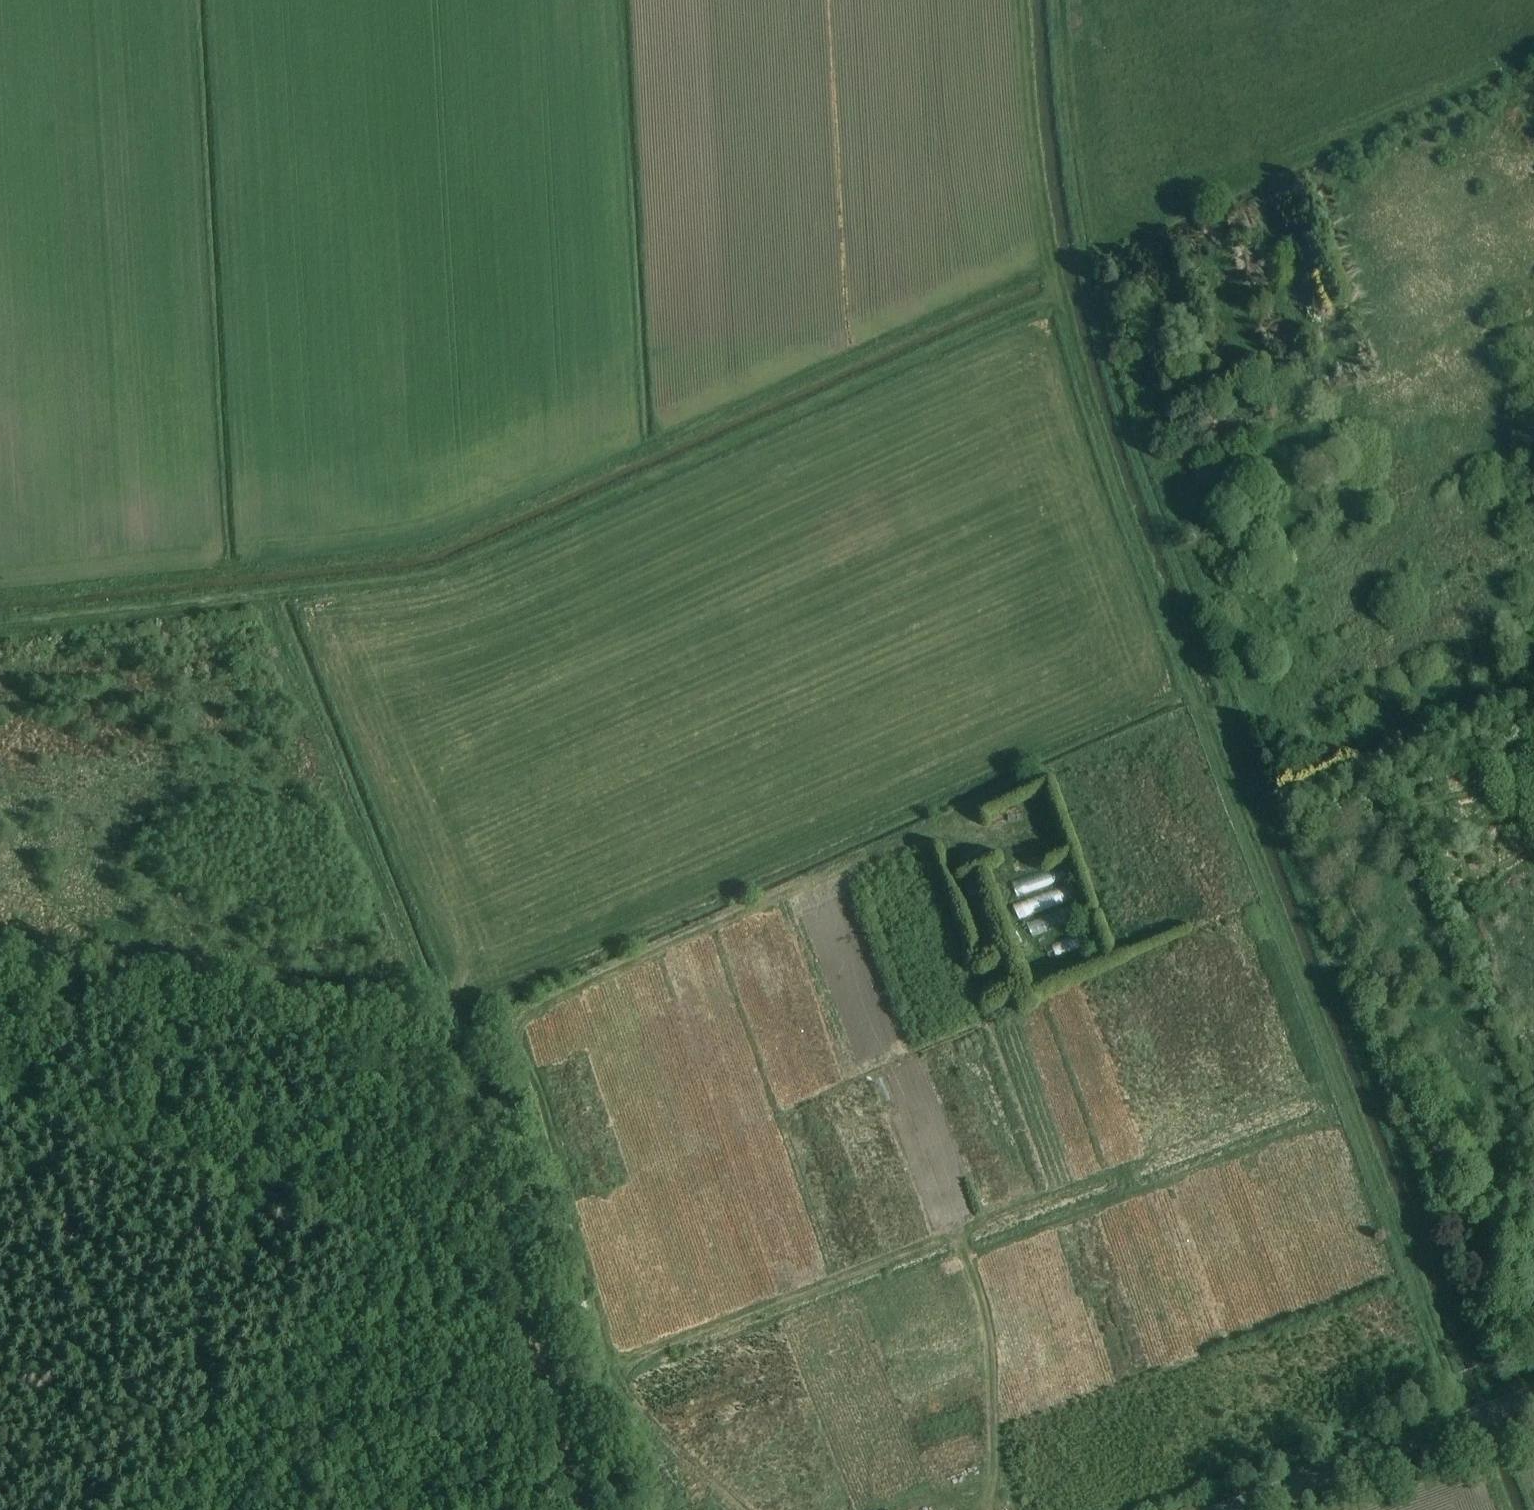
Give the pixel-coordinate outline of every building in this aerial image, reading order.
[(1011,914),(1019,933),(1082,907),(1075,890),(1070,877),(1013,901),(1017,911),(1011,914)] [(1085,931),(1080,914),(1020,934),(1026,951),(1085,931)]
